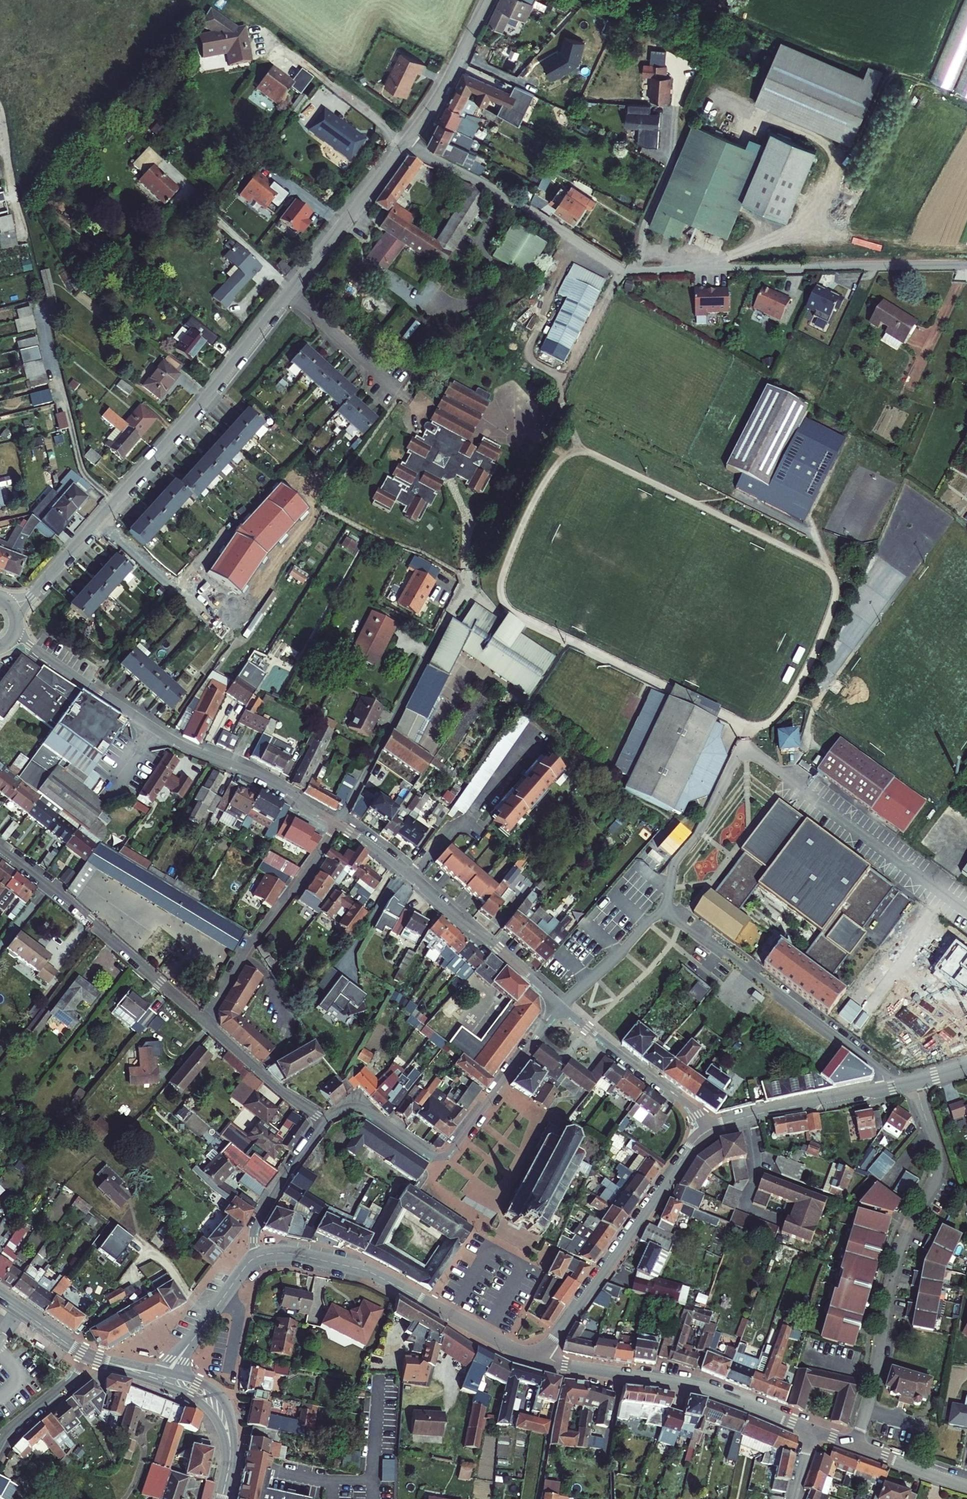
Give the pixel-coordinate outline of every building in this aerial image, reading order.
[(517,0),(499,0),(487,28),(500,34),(508,17),(523,23),(530,6),(517,0)] [(935,80),(956,88),(956,90),(966,94),(966,0),(964,0),(935,80)] [(229,23),(208,8),(199,23),(209,31),(195,33),(199,54),(224,49),(227,64),(247,61),(241,25),(226,28),(229,23)] [(543,62),(553,80),(579,65),(585,43),(565,38),(562,51),(543,62)] [(787,41),(762,104),(862,144),(887,82),(787,41)] [(420,65),(396,56),(384,91),(408,99),(412,88),(408,86),(413,73),(416,74),(420,65)] [(669,62),(642,61),(641,74),(650,75),(649,100),(674,101),(675,74),(669,73),(669,62)] [(311,78),(299,70),(290,82),(269,67),(254,89),(277,105),(289,89),(298,95),(288,109),(296,114),(307,98),(300,93),(311,78)] [(516,100),(464,75),(457,89),(470,95),(469,98),(487,106),(491,97),(512,108),(516,100)] [(470,95),(457,89),(449,106),(460,112),(459,115),(479,125),(489,130),(493,121),(483,118),(486,112),(497,117),(499,114),(485,108),(487,106),(469,98),(470,95)] [(651,114),(651,105),(629,104),(627,127),(640,127),(639,144),(649,147),(659,147),(660,114),(651,114)] [(303,126),(345,156),(360,136),(318,106),(303,126)] [(460,112),(449,106),(440,124),(458,133),(472,140),(479,125),(459,115),(460,112)] [(434,119),(421,144),(426,146),(439,121),(434,119)] [(458,133),(440,124),(435,134),(464,149),(467,142),(456,136),(458,133)] [(771,138),(763,155),(694,126),(651,226),(679,238),(686,219),(727,237),(740,207),(785,226),(815,157),(771,138)] [(464,149),(435,134),(429,145),(471,167),(477,156),(464,149)] [(142,149),(128,165),(139,175),(134,180),(161,204),(174,190),(148,166),(154,160),(142,149)] [(263,156),(257,151),(253,157),(259,162),(263,156)] [(558,169),(550,165),(542,181),(548,184),(554,174),(555,175),(558,169)] [(415,172),(401,166),(372,212),(386,222),(375,237),(383,241),(333,309),(392,352),(420,313),(381,284),(403,255),(436,274),(477,210),(467,196),(453,189),(446,205),(456,211),(430,251),(403,235),(409,227),(397,219),(396,209),(392,206),(415,172)] [(266,179),(256,172),(239,195),(248,202),(251,198),(266,208),(280,189),(271,183),(270,184),(265,181),(266,179)] [(557,211),(576,223),(586,207),(590,210),(595,202),(571,188),(569,192),(561,188),(551,204),(559,209),(557,211)] [(294,198),(278,218),(294,230),(297,227),(302,231),(309,223),(304,218),(310,211),(294,198)] [(31,206),(40,220),(46,213),(34,203),(31,206)] [(10,222),(7,207),(0,209),(0,224),(10,222)] [(215,228),(205,219),(200,225),(210,234),(215,228)] [(0,224),(0,241),(14,238),(10,222),(0,224)] [(485,260),(496,267),(518,235),(506,228),(485,260)] [(536,246),(518,235),(496,267),(515,278),(536,246)] [(232,244),(226,239),(221,244),(228,250),(222,256),(239,270),(222,289),(220,287),(211,297),(224,308),(233,298),(231,296),(258,265),(233,243),(232,244)] [(45,266),(40,267),(46,292),(52,290),(45,266)] [(599,285),(567,269),(553,297),(562,302),(536,355),(559,366),(599,285)] [(811,285),(801,307),(811,312),(808,317),(823,324),(830,307),(835,309),(839,300),(835,298),(835,297),(826,292),(825,295),(820,292),(821,290),(811,285)] [(702,293),(702,289),(688,289),(688,318),(700,317),(700,314),(722,314),(722,290),(707,291),(707,293),(702,293)] [(785,302),(772,296),(771,299),(766,296),(766,295),(757,290),(747,311),(775,323),(785,302)] [(16,304),(18,313),(29,311),(27,301),(16,304)] [(320,314),(324,308),(317,302),(312,308),(320,314)] [(917,326),(886,305),(873,324),(881,329),(883,324),(890,329),(887,334),(889,335),(885,340),(899,350),(903,344),(905,345),(917,326)] [(18,313),(21,324),(32,321),(29,311),(18,313)] [(197,319),(174,347),(188,360),(204,340),(210,345),(217,336),(197,319)] [(17,343),(36,338),(34,332),(14,336),(15,343),(17,343)] [(17,343),(19,351),(38,346),(36,338),(17,343)] [(178,366),(166,356),(143,385),(158,396),(176,373),(174,371),(178,366)] [(302,382),(316,366),(303,356),(288,371),(302,382)] [(25,371),(40,367),(39,360),(21,364),(23,372),(25,371)] [(315,393),(329,378),(316,366),(302,382),(315,393)] [(40,367),(25,371),(27,379),(43,375),(40,367)] [(75,381),(68,375),(63,380),(70,386),(75,381)] [(328,405),(342,389),(329,378),(315,393),(328,405)] [(117,380),(112,386),(123,395),(128,389),(117,380)] [(45,382),(26,387),(29,398),(48,393),(45,382)] [(460,447),(457,446),(453,454),(444,449),(449,441),(446,440),(468,398),(481,404),(483,402),(483,399),(482,397),(474,393),(471,393),(469,394),(467,397),(446,387),(445,389),(442,388),(437,399),(439,400),(438,403),(436,402),(430,412),(433,413),(431,416),(429,415),(423,426),(425,427),(425,429),(422,429),(419,429),(418,431),(417,433),(418,435),(420,438),(419,441),(421,442),(418,446),(411,442),(409,445),(407,444),(401,454),(404,456),(402,459),(405,460),(400,470),(397,469),(396,471),(393,470),(387,481),(390,482),(388,486),(404,493),(402,497),(397,495),(391,507),(401,512),(399,518),(402,519),(401,522),(411,527),(412,524),(416,526),(423,511),(425,512),(432,500),(430,499),(431,497),(433,498),(439,487),(436,486),(438,483),(434,481),(436,478),(443,476),(460,486),(459,488),(462,489),(461,492),(473,497),(472,496),(476,497),(484,480),(488,479),(491,472),(489,469),(484,467),(485,464),(488,465),(493,455),(491,454),(492,450),(475,442),(470,452),(460,447)] [(804,409),(761,388),(721,469),(738,477),(732,490),(800,523),(840,440),(799,420),(804,409)] [(340,415),(350,405),(354,401),(342,389),(328,405),(340,415)] [(460,447),(481,404),(468,398),(446,440),(449,441),(444,449),(453,454),(457,446),(460,447)] [(121,419),(138,434),(153,416),(136,401),(121,419)] [(119,456),(138,434),(121,419),(102,403),(95,412),(110,425),(103,433),(107,436),(102,441),(119,456)] [(350,431),(363,417),(350,405),(340,415),(337,419),(350,431)] [(245,416),(233,429),(250,444),(262,431),(245,416)] [(362,441),(375,428),(363,417),(350,431),(362,441)] [(233,429),(223,441),(240,456),(250,444),(233,429)] [(223,441),(211,454),(228,470),(240,456),(223,441)] [(85,444),(78,452),(91,463),(98,454),(85,444)] [(211,454),(200,466),(217,482),(228,470),(211,454)] [(57,491),(71,503),(82,492),(78,488),(85,480),(68,464),(56,476),(59,478),(52,486),(57,491)] [(200,466),(188,479),(205,495),(217,482),(200,466)] [(188,479),(176,492),(189,503),(194,507),(205,495),(188,479)] [(173,489),(162,501),(178,515),(189,503),(176,492),(173,489)] [(71,503),(57,491),(46,504),(61,517),(71,503)] [(162,501),(150,514),(167,529),(178,515),(162,501)] [(36,515),(41,520),(51,529),(55,524),(39,511),(36,515)] [(150,514),(138,527),(155,542),(167,529),(150,514)] [(51,529),(41,520),(35,527),(45,535),(51,529)] [(138,527),(127,540),(143,555),(155,542),(138,527)] [(14,530),(8,529),(5,536),(0,534),(0,556),(14,530)] [(14,530),(0,556),(0,566),(14,572),(21,554),(11,550),(18,532),(14,530)] [(438,571),(414,560),(413,561),(408,570),(414,573),(396,607),(415,616),(438,571)] [(116,592),(127,579),(112,565),(100,578),(116,592)] [(301,583),(306,576),(293,567),(289,573),(301,583)] [(286,576),(282,584),(296,593),(301,585),(286,576)] [(104,604),(116,592),(100,578),(89,590),(104,604)] [(93,617),(104,604),(89,590),(77,602),(93,617)] [(81,629),(93,617),(77,602),(66,615),(81,629)] [(460,655),(529,699),(541,683),(538,681),(541,677),(544,678),(556,661),(518,640),(522,633),(504,623),(501,629),(471,613),(462,631),(460,630),(457,635),(448,630),(429,666),(428,666),(405,713),(428,724),(440,701),(436,699),(460,655)] [(395,627),(372,615),(349,658),(372,670),(395,627)] [(292,661),(298,650),(290,645),(283,655),(292,661)] [(137,651),(119,672),(132,683),(146,667),(150,662),(137,651)] [(1,721),(14,704),(52,730),(40,747),(59,761),(35,791),(40,795),(60,811),(80,827),(88,833),(103,813),(112,809),(82,788),(126,723),(41,668),(39,672),(17,656),(14,661),(0,680),(0,721),(1,721)] [(256,712),(257,712),(265,700),(255,694),(258,688),(256,687),(266,671),(249,661),(233,690),(230,693),(249,704),(247,707),(249,708),(256,712)] [(146,667),(132,683),(144,694),(158,678),(146,667)] [(158,678),(144,694),(157,706),(171,690),(158,678)] [(185,735),(199,744),(228,698),(226,696),(229,692),(230,693),(233,690),(218,680),(205,701),(197,695),(185,713),(186,714),(179,726),(184,729),(196,711),(199,712),(185,735)] [(171,690),(157,706),(171,718),(185,702),(171,690)] [(671,814),(682,819),(687,808),(706,802),(724,764),(718,743),(723,733),(714,728),(719,718),(671,695),(668,702),(651,694),(613,773),(629,781),(623,793),(669,817),(671,814)] [(374,709),(353,698),(345,715),(347,716),(340,730),(359,739),(374,709)] [(256,712),(249,708),(243,720),(250,724),(256,712)] [(257,712),(256,712),(250,724),(258,727),(264,716),(257,712)] [(415,749),(428,724),(405,713),(393,735),(415,749)] [(272,719),(264,716),(258,727),(266,731),(272,719)] [(530,724),(519,716),(446,816),(451,819),(457,811),(463,816),(530,724)] [(252,756),(284,772),(297,749),(272,736),(279,722),(272,719),(266,731),(261,739),(252,756)] [(291,789),(302,795),(334,731),(323,725),(316,740),(311,737),(304,750),(309,752),(291,789)] [(215,743),(223,747),(230,733),(222,729),(215,743)] [(797,729),(779,731),(781,747),(798,745),(797,729)] [(237,737),(230,733),(223,747),(232,751),(238,740),(237,737)] [(23,734),(19,739),(28,746),(9,771),(17,777),(40,747),(23,734)] [(393,735),(391,734),(386,744),(382,753),(420,779),(433,761),(415,749),(393,735)] [(925,804),(838,741),(817,768),(905,834),(925,804)] [(178,760),(166,752),(138,798),(150,805),(178,760)] [(417,782),(420,785),(424,780),(425,781),(435,768),(441,772),(444,767),(434,760),(433,761),(420,779),(417,782)] [(492,823),(507,836),(561,774),(547,761),(543,766),(538,762),(528,773),(531,776),(524,784),(521,781),(509,795),(511,797),(505,805),(502,803),(491,815),(496,819),(492,823)] [(5,799),(21,780),(17,777),(9,771),(2,766),(0,768),(0,795),(5,799)] [(457,776),(444,767),(441,772),(453,781),(457,776)] [(302,798),(323,810),(328,801),(315,794),(325,776),(321,773),(313,787),(310,785),(302,798)] [(222,779),(212,774),(203,790),(202,789),(195,801),(199,803),(189,820),(199,826),(207,811),(213,814),(219,803),(221,799),(213,795),(222,779)] [(183,799),(191,781),(180,777),(173,795),(183,799)] [(5,799),(25,815),(39,798),(40,795),(35,791),(21,780),(5,799)] [(328,801),(323,810),(334,817),(338,811),(340,811),(354,786),(345,781),(332,803),(328,801)] [(244,817),(255,798),(230,784),(221,799),(219,803),(244,817)] [(282,804),(258,791),(255,798),(244,817),(237,831),(243,835),(255,814),(272,823),(264,837),(270,841),(287,810),(281,806),(282,804)] [(395,837),(414,851),(426,833),(425,832),(428,828),(434,832),(447,814),(441,810),(430,825),(418,816),(429,800),(423,796),(419,802),(395,837)] [(612,796),(608,800),(620,810),(624,806),(612,796)] [(25,815),(45,830),(55,816),(38,803),(41,799),(39,798),(25,815)] [(392,841),(395,837),(419,802),(413,798),(407,807),(402,804),(386,828),(381,834),(392,841)] [(366,814),(386,828),(402,804),(397,801),(391,810),(376,799),(369,809),(357,800),(349,816),(359,824),(366,814)] [(146,813),(149,807),(135,800),(132,807),(146,813)] [(162,812),(150,805),(141,830),(148,834),(162,812)] [(750,922),(738,913),(758,887),(819,934),(803,959),(781,943),(763,967),(826,1017),(847,989),(832,977),(865,932),(862,930),(895,886),(781,805),(715,893),(711,891),(694,913),(734,943),(750,922)] [(45,830),(64,846),(80,827),(60,811),(55,816),(45,830)] [(318,840),(283,820),(273,838),(308,858),(318,840)] [(9,823),(0,835),(0,838),(5,842),(15,827),(9,823)] [(64,846),(84,862),(98,845),(100,843),(88,833),(80,827),(64,846)] [(666,830),(661,836),(672,845),(677,839),(666,830)] [(93,871),(190,934),(207,915),(98,845),(84,862),(82,864),(62,893),(72,901),(93,871)] [(433,865),(482,907),(496,891),(446,849),(433,865)] [(325,860),(317,873),(334,883),(332,885),(336,888),(342,879),(345,874),(342,872),(348,862),(341,858),(328,850),(323,859),(325,860)] [(353,876),(365,858),(366,857),(356,850),(353,856),(346,851),(341,858),(348,862),(342,872),(345,874),(342,879),(349,884),(350,882),(357,886),(360,881),(353,876)] [(52,857),(46,852),(38,863),(44,868),(52,857)] [(297,872),(263,853),(255,868),(261,872),(253,885),(255,886),(248,898),(257,903),(256,906),(268,912),(274,900),(276,901),(283,889),(282,889),(288,878),(292,880),(297,872)] [(482,907),(477,914),(489,923),(501,908),(504,911),(514,898),(506,891),(518,876),(516,874),(529,857),(525,853),(496,891),(482,907)] [(368,860),(365,858),(353,876),(360,881),(357,886),(371,895),(381,881),(363,869),(368,860)] [(0,863),(0,894),(14,874),(0,863)] [(67,884),(74,873),(69,869),(62,881),(67,884)] [(317,873),(309,886),(326,896),(332,885),(334,883),(317,873)] [(14,874),(0,894),(0,907),(4,910),(25,882),(14,874)] [(34,890),(25,882),(4,910),(8,913),(3,920),(8,924),(34,890)] [(297,902),(318,917),(320,914),(316,911),(326,896),(309,886),(297,902)] [(362,912),(334,892),(320,914),(332,922),(336,917),(343,922),(338,927),(344,932),(340,938),(348,944),(353,938),(362,912)] [(502,929),(500,931),(512,942),(526,926),(521,921),(531,909),(528,907),(531,903),(532,904),(538,897),(532,892),(511,918),(502,929)] [(512,942),(530,958),(563,920),(578,903),(570,897),(548,921),(551,923),(545,930),(539,926),(534,932),(526,926),(512,942)] [(393,903),(389,899),(386,902),(379,917),(372,931),(381,935),(384,929),(391,933),(400,913),(391,909),(393,903)] [(425,925),(400,913),(391,933),(391,934),(399,939),(414,946),(425,925)] [(497,925),(502,929),(511,918),(506,914),(497,925)] [(207,915),(190,934),(229,959),(241,938),(207,915)] [(430,946),(448,927),(440,920),(426,934),(424,940),(430,946)] [(530,958),(541,968),(575,930),(563,920),(530,958)] [(439,955),(456,935),(448,927),(430,946),(423,959),(433,965),(438,958),(439,955)] [(49,958),(17,934),(5,949),(7,951),(7,954),(14,959),(16,957),(37,974),(35,976),(46,985),(56,973),(45,964),(49,958)] [(449,961),(466,943),(456,935),(439,955),(438,958),(442,962),(439,966),(444,970),(444,969),(449,961)] [(453,976),(474,951),(466,943),(449,961),(444,969),(453,976)] [(936,973),(966,996),(966,952),(957,945),(936,973)] [(262,948),(257,951),(263,961),(268,958),(262,948)] [(470,975),(484,959),(474,951),(453,976),(460,982),(456,986),(459,988),(470,975)] [(415,955),(408,952),(399,969),(405,973),(415,955)] [(504,1020),(468,1066),(474,1071),(487,1081),(535,1020),(538,1014),(536,999),(485,957),(484,959),(470,975),(487,989),(490,987),(512,1004),(510,1007),(512,1010),(504,1020)] [(327,972),(314,990),(319,993),(323,988),(328,992),(338,980),(327,972)] [(222,1031),(265,1067),(277,1054),(240,1023),(259,983),(243,974),(220,1015),(222,1031)] [(97,995),(76,979),(46,1016),(39,1011),(24,1031),(27,1036),(35,1034),(42,1026),(44,1027),(47,1028),(49,1025),(55,1030),(58,1026),(66,1033),(77,1020),(69,1013),(79,1002),(87,1008),(97,995)] [(351,990),(338,980),(328,992),(323,988),(319,993),(324,997),(314,1011),(323,1017),(329,1008),(339,1016),(344,1009),(348,1019),(365,1013),(359,994),(353,996),(349,992),(351,990)] [(687,994),(701,1002),(710,988),(696,980),(687,994)] [(129,994),(109,1018),(137,1041),(155,1019),(147,1012),(148,1010),(129,994)] [(468,1066),(504,1020),(489,1008),(460,1044),(467,1050),(460,1060),(468,1066)] [(430,1021),(422,1030),(458,1058),(460,1060),(467,1050),(460,1044),(430,1021)] [(619,1047),(639,1061),(653,1045),(656,1042),(636,1026),(621,1044),(619,1047)] [(709,1082),(705,1079),(702,1084),(683,1070),(701,1048),(696,1044),(703,1035),(700,1033),(674,1063),(662,1078),(694,1101),(709,1082)] [(653,1045),(639,1061),(646,1066),(659,1051),(653,1045)] [(318,1062),(307,1046),(267,1070),(282,1082),(318,1062)] [(364,1047),(357,1057),(368,1063),(374,1052),(364,1047)] [(572,1078),(577,1071),(569,1064),(563,1071),(557,1066),(559,1063),(540,1048),(530,1061),(532,1062),(528,1068),(525,1066),(508,1088),(510,1090),(527,1101),(529,1100),(533,1102),(532,1104),(543,1111),(555,1096),(552,1094),(557,1088),(555,1087),(562,1079),(567,1083),(570,1085),(573,1080),(572,1078)] [(662,1078),(674,1063),(659,1051),(646,1066),(662,1078)] [(190,1054),(161,1088),(174,1100),(203,1066),(190,1054)] [(805,1077),(810,1096),(866,1084),(869,1082),(869,1078),(838,1054),(837,1055),(838,1055),(818,1081),(808,1074),(806,1076),(805,1077)] [(153,1055),(137,1055),(137,1073),(126,1074),(126,1088),(153,1088),(153,1055)] [(466,1081),(474,1071),(468,1066),(460,1060),(458,1058),(449,1070),(466,1081)] [(591,1091),(609,1068),(600,1060),(586,1078),(577,1071),(572,1078),(573,1080),(570,1085),(586,1098),(591,1091)] [(697,1073),(705,1079),(710,1071),(703,1066),(697,1073)] [(611,1094),(624,1078),(609,1068),(591,1091),(605,1101),(611,1094)] [(694,1101),(715,1117),(727,1101),(719,1095),(727,1084),(716,1075),(719,1070),(717,1068),(713,1073),(710,1071),(705,1079),(709,1082),(694,1101)] [(381,1085),(377,1081),(375,1083),(363,1072),(358,1075),(351,1069),(342,1084),(350,1092),(352,1094),(356,1089),(367,1100),(381,1085)] [(474,1071),(466,1081),(483,1094),(491,1083),(487,1081),(474,1071)] [(763,1106),(810,1096),(805,1077),(757,1087),(763,1106)] [(395,1086),(381,1078),(377,1081),(381,1085),(367,1100),(378,1112),(383,1105),(383,1101),(388,1095),(395,1086)] [(628,1116),(644,1093),(624,1078),(611,1094),(629,1107),(624,1114),(627,1117),(628,1116)] [(264,1125),(265,1126),(274,1113),(256,1101),(263,1091),(249,1081),(234,1105),(264,1125)] [(350,1092),(342,1084),(341,1084),(340,1085),(337,1088),(332,1081),(318,1092),(330,1108),(350,1092)] [(409,1089),(405,1086),(401,1090),(397,1087),(390,1096),(388,1095),(383,1101),(383,1105),(378,1112),(386,1119),(409,1089)] [(443,1092),(436,1087),(433,1092),(436,1095),(439,1097),(443,1092)] [(428,1088),(422,1097),(427,1101),(433,1092),(428,1088)] [(447,1099),(445,1102),(462,1115),(478,1094),(469,1088),(467,1090),(463,1096),(459,1093),(452,1103),(447,1099)] [(413,1119),(430,1132),(439,1120),(437,1118),(433,1115),(436,1111),(429,1105),(436,1095),(433,1092),(427,1101),(413,1119)] [(663,1106),(644,1093),(628,1116),(654,1135),(665,1120),(657,1114),(663,1106)] [(409,1126),(413,1119),(427,1101),(422,1097),(416,1104),(407,1098),(395,1116),(409,1126)] [(950,1105),(955,1118),(966,1114),(966,1107),(963,1101),(950,1105)] [(462,1115),(445,1102),(442,1107),(444,1109),(437,1118),(439,1120),(454,1132),(464,1117),(462,1115)] [(917,1120),(902,1110),(893,1124),(908,1134),(917,1120)] [(307,1127),(292,1115),(283,1127),(288,1131),(283,1138),(265,1126),(264,1125),(259,1133),(279,1148),(287,1154),(307,1127)] [(815,1117),(784,1122),(787,1138),(815,1133),(816,1134),(831,1132),(828,1116),(816,1119),(815,1117)] [(873,1118),(859,1120),(864,1147),(879,1144),(877,1132),(884,1131),(882,1117),(873,1119),(873,1118)] [(439,1120),(430,1132),(438,1138),(431,1148),(434,1150),(440,1150),(454,1132),(439,1120)] [(97,1122),(87,1133),(99,1143),(109,1132),(97,1122)] [(430,1168),(365,1125),(345,1154),(355,1161),(363,1150),(414,1186),(410,1192),(417,1196),(432,1175),(432,1171),(432,1169),(430,1168)] [(503,1220),(515,1226),(514,1229),(521,1232),(527,1236),(527,1235),(529,1236),(530,1234),(538,1238),(539,1242),(541,1241),(540,1238),(545,1230),(547,1231),(549,1229),(546,1227),(551,1218),(553,1219),(554,1217),(552,1216),(557,1208),(558,1209),(560,1207),(558,1206),(562,1197),(564,1198),(565,1196),(564,1195),(570,1182),(572,1183),(573,1181),(571,1180),(573,1176),(579,1179),(580,1176),(585,1179),(588,1172),(578,1166),(579,1164),(581,1166),(582,1163),(580,1162),(582,1159),(572,1154),(575,1148),(577,1148),(577,1146),(574,1146),(573,1139),(575,1138),(574,1136),(570,1137),(568,1136),(567,1133),(565,1133),(565,1136),(560,1137),(559,1135),(558,1135),(558,1137),(546,1130),(538,1143),(532,1153),(535,1154),(534,1155),(536,1156),(531,1166),(529,1165),(527,1167),(530,1168),(525,1176),(523,1175),(522,1177),(524,1178),(519,1187),(517,1186),(516,1188),(518,1189),(514,1197),(511,1196),(510,1198),(512,1199),(507,1208),(505,1207),(504,1209),(506,1211),(502,1217),(500,1218),(500,1220),(503,1220)] [(251,1156),(258,1162),(264,1154),(270,1159),(279,1148),(259,1133),(250,1144),(256,1148),(251,1156)] [(755,1161),(754,1139),(748,1139),(749,1145),(733,1146),(733,1140),(709,1158),(692,1183),(689,1182),(683,1196),(708,1208),(714,1193),(709,1191),(722,1171),(734,1162),(740,1162),(754,1161),(755,1161)] [(810,1141),(807,1151),(816,1155),(820,1145),(810,1141)] [(261,1190),(263,1192),(276,1176),(267,1167),(266,1168),(258,1162),(251,1156),(247,1160),(228,1143),(216,1156),(233,1171),(236,1169),(246,1177),(261,1190)] [(665,1167),(637,1146),(631,1154),(636,1158),(625,1175),(647,1191),(665,1167)] [(883,1155),(877,1152),(867,1170),(873,1173),(883,1155)] [(237,1206),(241,1199),(236,1197),(220,1184),(233,1171),(216,1156),(197,1176),(201,1181),(212,1193),(237,1206)] [(814,1166),(788,1156),(785,1164),(793,1175),(809,1181),(814,1166)] [(903,1169),(889,1159),(876,1178),(889,1188),(903,1169)] [(754,1161),(740,1162),(742,1185),(738,1183),(730,1201),(742,1206),(755,1182),(754,1161)] [(863,1172),(843,1164),(833,1189),(852,1197),(863,1172)] [(100,1183),(94,1190),(116,1210),(125,1200),(114,1190),(120,1184),(102,1167),(92,1177),(100,1183)] [(298,1171),(287,1187),(304,1198),(314,1182),(298,1171)] [(636,1206),(647,1191),(625,1175),(623,1173),(620,1177),(622,1179),(614,1190),(636,1206)] [(762,1200),(774,1205),(779,1193),(802,1203),(796,1217),(794,1216),(788,1230),(816,1242),(834,1200),(774,1174),(762,1200)] [(313,1233),(336,1245),(354,1211),(371,1184),(357,1175),(338,1202),(321,1193),(314,1204),(326,1212),(313,1233)] [(258,1203),(263,1192),(261,1190),(246,1177),(239,1186),(258,1203)] [(926,1186),(913,1177),(900,1195),(913,1204),(926,1186)] [(222,1219),(238,1233),(255,1209),(241,1199),(237,1206),(212,1193),(201,1181),(197,1185),(207,1197),(225,1207),(218,1216),(222,1219)] [(625,1222),(636,1206),(614,1190),(601,1181),(597,1187),(605,1193),(598,1203),(625,1222)] [(313,1233),(326,1212),(304,1198),(287,1187),(281,1196),(295,1205),(290,1218),(272,1211),(259,1231),(306,1244),(313,1233)] [(458,1248),(469,1232),(417,1196),(410,1192),(406,1189),(403,1192),(401,1191),(394,1204),(388,1201),(371,1227),(365,1235),(355,1255),(427,1297),(451,1258),(440,1250),(421,1279),(403,1268),(405,1266),(374,1248),(401,1210),(406,1213),(446,1240),(458,1248)] [(866,1216),(827,1335),(858,1344),(863,1330),(853,1327),(855,1321),(865,1324),(875,1295),(864,1292),(866,1286),(876,1289),(886,1260),(876,1257),(878,1250),(888,1253),(897,1226),(888,1223),(891,1214),(901,1217),(907,1209),(884,1193),(871,1211),(885,1216),(883,1221),(866,1216)] [(681,1196),(669,1222),(683,1228),(691,1210),(703,1215),(704,1212),(713,1216),(715,1211),(708,1208),(683,1196),(681,1196)] [(73,1197),(68,1204),(83,1215),(88,1207),(73,1197)] [(615,1236),(625,1222),(598,1203),(595,1201),(585,1215),(588,1217),(615,1236)] [(336,1245),(355,1255),(365,1235),(371,1227),(369,1224),(374,1216),(366,1211),(369,1207),(362,1203),(357,1212),(354,1211),(336,1245)] [(785,1225),(742,1206),(736,1220),(779,1239),(785,1225)] [(382,1246),(406,1213),(401,1210),(374,1248),(405,1266),(403,1268),(421,1279),(440,1250),(436,1248),(431,1255),(421,1270),(382,1246)] [(607,1247),(615,1236),(588,1217),(580,1227),(607,1247)] [(648,1263),(651,1265),(660,1269),(666,1271),(669,1272),(685,1239),(694,1244),(698,1236),(683,1229),(669,1222),(661,1218),(657,1224),(652,1234),(661,1239),(648,1263)] [(209,1266),(238,1233),(222,1219),(203,1241),(200,1238),(190,1250),(209,1266)] [(600,1257),(607,1247),(580,1227),(576,1224),(569,1234),(573,1237),(600,1257)] [(129,1239),(112,1226),(94,1250),(117,1266),(125,1255),(118,1250),(122,1244),(124,1246),(129,1239)] [(935,1239),(932,1247),(955,1259),(964,1242),(947,1233),(942,1243),(935,1239)] [(21,1243),(8,1235),(4,1242),(0,1248),(0,1275),(6,1266),(9,1260),(13,1255),(21,1243)] [(593,1268),(600,1257),(573,1237),(570,1243),(559,1239),(555,1251),(565,1254),(593,1268)] [(440,1250),(451,1258),(458,1248),(446,1240),(440,1250)] [(8,1288),(24,1300),(38,1281),(36,1280),(39,1275),(42,1271),(31,1263),(36,1256),(38,1258),(44,1250),(38,1245),(18,1273),(8,1288)] [(781,1253),(794,1257),(797,1250),(784,1246),(781,1253)] [(935,1257),(929,1268),(941,1274),(943,1271),(948,1273),(955,1259),(932,1247),(928,1253),(935,1257)] [(13,1255),(9,1260),(16,1265),(20,1260),(13,1255)] [(562,1272),(568,1262),(555,1256),(545,1278),(555,1283),(561,1272),(562,1272)] [(568,1262),(562,1272),(568,1276),(564,1283),(574,1289),(587,1271),(568,1262)] [(651,1265),(648,1263),(641,1283),(688,1298),(694,1280),(666,1271),(660,1269),(651,1265)] [(8,1288),(18,1273),(6,1266),(0,1275),(0,1283),(8,1288)] [(919,1274),(917,1282),(943,1289),(947,1277),(941,1274),(929,1268),(927,1276),(919,1274)] [(42,1312),(71,1333),(81,1318),(55,1299),(65,1285),(68,1287),(70,1285),(64,1281),(68,1276),(62,1272),(60,1275),(47,1293),(52,1296),(42,1312)] [(181,1304),(168,1280),(163,1272),(147,1282),(152,1291),(165,1314),(181,1304)] [(47,1293),(60,1275),(57,1273),(52,1280),(50,1278),(47,1281),(39,1275),(36,1280),(38,1281),(24,1300),(42,1312),(52,1296),(47,1293)] [(621,1300),(628,1279),(622,1277),(618,1276),(605,1294),(621,1300)] [(555,1289),(558,1284),(555,1283),(545,1278),(533,1301),(544,1306),(552,1288),(555,1289)] [(628,1279),(624,1290),(631,1292),(634,1281),(628,1279)] [(694,1280),(688,1298),(695,1300),(701,1282),(694,1280)] [(560,1312),(574,1289),(562,1282),(549,1305),(560,1312)] [(923,1291),(921,1299),(932,1302),(939,1304),(943,1289),(917,1282),(915,1289),(923,1291)] [(310,1292),(281,1287),(278,1303),(297,1306),(297,1310),(306,1311),(310,1292)] [(122,1297),(118,1290),(104,1298),(111,1310),(117,1306),(114,1302),(122,1297)] [(139,1329),(165,1314),(152,1291),(127,1306),(139,1329)] [(605,1294),(602,1298),(619,1304),(621,1300),(605,1294)] [(420,1307),(394,1295),(389,1329),(399,1330),(399,1316),(417,1326),(419,1323),(432,1332),(421,1363),(433,1367),(439,1348),(442,1339),(439,1337),(446,1326),(420,1307)] [(910,1308),(908,1316),(935,1323),(939,1307),(931,1305),(932,1302),(921,1299),(918,1310),(910,1308)] [(331,1302),(325,1315),(330,1317),(328,1324),(364,1344),(382,1310),(364,1300),(358,1312),(351,1314),(331,1302)] [(696,1300),(689,1318),(698,1321),(701,1314),(716,1319),(707,1344),(715,1347),(721,1332),(724,1322),(720,1320),(724,1310),(714,1306),(696,1300)] [(549,1331),(560,1312),(549,1305),(537,1324),(549,1331)] [(125,1337),(139,1329),(127,1306),(113,1314),(125,1337)] [(595,1318),(586,1313),(577,1329),(574,1341),(604,1349),(611,1328),(612,1326),(594,1321),(595,1318)] [(106,1348),(125,1337),(113,1314),(83,1332),(87,1339),(91,1337),(96,1347),(106,1348)] [(330,1317),(325,1315),(321,1321),(328,1324),(330,1317)] [(935,1323),(908,1316),(906,1322),(915,1325),(912,1333),(931,1338),(935,1323)] [(298,1321),(280,1317),(272,1350),(291,1354),(298,1321)] [(754,1319),(750,1317),(742,1337),(747,1339),(754,1319)] [(677,1351),(703,1361),(707,1350),(699,1347),(702,1340),(693,1337),(698,1321),(689,1318),(677,1351)] [(769,1370),(761,1367),(754,1382),(772,1389),(782,1365),(787,1354),(788,1346),(792,1337),(797,1324),(790,1321),(769,1370)] [(677,1351),(687,1324),(679,1322),(670,1348),(677,1351)] [(611,1328),(604,1349),(622,1352),(631,1325),(626,1323),(624,1331),(611,1328)] [(631,1325),(622,1352),(642,1357),(643,1353),(649,1329),(631,1325)] [(476,1347),(446,1326),(439,1337),(442,1339),(439,1348),(465,1367),(467,1359),(470,1360),(476,1347)] [(670,1332),(650,1327),(649,1329),(643,1353),(666,1356),(670,1332)] [(726,1334),(721,1332),(715,1347),(708,1364),(732,1373),(742,1349),(742,1347),(733,1343),(730,1350),(721,1347),(726,1334)] [(492,1354),(476,1347),(470,1360),(470,1362),(471,1363),(461,1389),(471,1393),(471,1400),(473,1401),(485,1406),(488,1397),(484,1395),(473,1390),(482,1367),(487,1369),(492,1354)] [(747,1351),(742,1349),(732,1373),(754,1382),(761,1367),(743,1360),(747,1351)] [(510,1363),(492,1354),(487,1369),(504,1378),(510,1363)] [(265,1361),(253,1358),(246,1389),(254,1391),(267,1394),(283,1397),(288,1375),(291,1375),(293,1365),(265,1360),(265,1361)] [(402,1384),(428,1384),(433,1367),(421,1363),(417,1363),(418,1359),(402,1358),(401,1383),(402,1384)] [(540,1372),(510,1363),(504,1378),(499,1400),(493,1417),(492,1422),(497,1424),(497,1430),(505,1431),(505,1426),(515,1392),(523,1394),(524,1388),(525,1383),(536,1386),(540,1372)] [(788,1367),(782,1365),(772,1389),(790,1396),(796,1381),(784,1376),(788,1367)] [(804,1367),(795,1400),(809,1406),(815,1382),(842,1389),(835,1418),(849,1423),(857,1393),(859,1394),(863,1379),(812,1366),(812,1369),(804,1367)] [(895,1368),(888,1386),(893,1387),(891,1392),(901,1395),(899,1401),(912,1405),(913,1403),(916,1404),(920,1402),(921,1400),(925,1401),(932,1381),(895,1368)] [(558,1378),(540,1372),(536,1386),(553,1392),(558,1378)] [(109,1375),(104,1377),(104,1390),(101,1395),(113,1398),(110,1411),(107,1423),(110,1425),(114,1422),(115,1413),(121,1414),(128,1388),(130,1381),(120,1378),(114,1376),(109,1375)] [(586,1383),(561,1379),(552,1413),(547,1444),(572,1446),(575,1431),(569,1430),(568,1434),(559,1433),(562,1412),(567,1398),(579,1401),(579,1404),(581,1405),(585,1385),(586,1383)] [(90,1381),(71,1396),(79,1406),(92,1419),(101,1415),(101,1395),(90,1381)] [(535,1391),(536,1386),(525,1383),(524,1388),(535,1391)] [(613,1393),(585,1385),(572,1446),(601,1451),(603,1440),(588,1438),(590,1430),(587,1430),(593,1405),(596,1406),(596,1409),(598,1410),(600,1404),(610,1406),(613,1393)] [(656,1389),(624,1385),(615,1417),(627,1420),(628,1416),(645,1419),(656,1389)] [(195,1433),(201,1416),(169,1405),(170,1403),(152,1396),(128,1388),(121,1414),(125,1416),(118,1440),(125,1442),(122,1451),(133,1454),(137,1442),(133,1441),(140,1409),(166,1420),(166,1422),(170,1424),(157,1463),(169,1467),(183,1428),(195,1433)] [(675,1393),(656,1389),(645,1419),(644,1424),(663,1429),(671,1408),(675,1393)] [(267,1394),(254,1391),(248,1422),(255,1423),(273,1427),(308,1435),(314,1410),(304,1408),(301,1423),(270,1417),(273,1402),(265,1401),(267,1394)] [(71,1396),(36,1422),(47,1436),(57,1428),(62,1434),(77,1422),(70,1412),(79,1406),(71,1396)] [(688,1396),(683,1412),(681,1419),(697,1424),(704,1400),(688,1396)] [(499,1400),(488,1397),(485,1406),(483,1416),(493,1417),(499,1400)] [(550,1401),(541,1399),(538,1413),(536,1421),(544,1423),(550,1401)] [(727,1408),(704,1400),(697,1424),(692,1438),(691,1446),(694,1447),(700,1430),(703,1431),(706,1420),(721,1425),(727,1408)] [(485,1406),(473,1401),(466,1443),(478,1446),(483,1416),(485,1406)] [(607,1427),(610,1406),(600,1404),(598,1410),(595,1425),(607,1427)] [(951,1424),(966,1427),(966,1406),(966,1407),(955,1404),(951,1424)] [(683,1412),(671,1408),(663,1429),(659,1446),(653,1452),(670,1458),(681,1419),(683,1412)] [(749,1416),(727,1408),(721,1425),(737,1430),(733,1445),(740,1448),(741,1444),(744,1435),(742,1434),(749,1417),(749,1416)] [(542,1434),(544,1423),(536,1421),(538,1413),(532,1412),(531,1417),(518,1414),(515,1426),(542,1434)] [(443,1414),(411,1414),(411,1436),(443,1437),(443,1414)] [(779,1429),(749,1417),(742,1434),(744,1435),(741,1444),(765,1455),(769,1451),(771,1446),(779,1429)] [(47,1436),(36,1422),(11,1447),(20,1458),(30,1449),(28,1447),(40,1435),(42,1437),(40,1440),(57,1460),(61,1455),(47,1436)] [(270,1440),(273,1428),(255,1424),(249,1449),(268,1454),(273,1455),(286,1458),(288,1447),(271,1443),(271,1440),(270,1440)] [(798,1437),(779,1429),(771,1446),(794,1455),(798,1437)] [(718,1455),(725,1457),(732,1432),(726,1430),(718,1455)] [(788,1493),(794,1455),(771,1446),(769,1451),(765,1455),(763,1455),(761,1468),(767,1469),(768,1465),(780,1467),(776,1490),(788,1493)] [(249,1449),(246,1464),(237,1498),(312,1498),(271,1489),(266,1488),(270,1469),(273,1455),(249,1449)] [(834,1450),(829,1463),(832,1464),(854,1472),(859,1460),(834,1450)] [(192,1454),(186,1477),(206,1482),(207,1482),(213,1459),(192,1454)] [(813,1457),(806,1474),(826,1481),(832,1464),(829,1463),(813,1457)] [(384,1458),(383,1480),(397,1481),(398,1459),(384,1458)] [(888,1470),(859,1460),(854,1472),(880,1481),(878,1490),(881,1491),(883,1487),(888,1470)] [(157,1463),(152,1461),(140,1495),(152,1498),(158,1498),(167,1473),(169,1467),(157,1463)] [(460,1466),(458,1477),(468,1479),(470,1468),(460,1466)] [(167,1473),(158,1498),(180,1498),(186,1481),(167,1473)] [(807,1492),(825,1498),(831,1483),(826,1481),(806,1474),(801,1490),(807,1492)] [(0,1479),(0,1498),(8,1498),(14,1488),(0,1479)] [(557,1483),(542,1481),(540,1494),(554,1496),(554,1492),(565,1494),(566,1486),(556,1484),(557,1483)] [(207,1482),(206,1482),(201,1498),(212,1498),(215,1484),(207,1482)] [(883,1487),(881,1491),(879,1498),(915,1498),(916,1498),(883,1487)]
